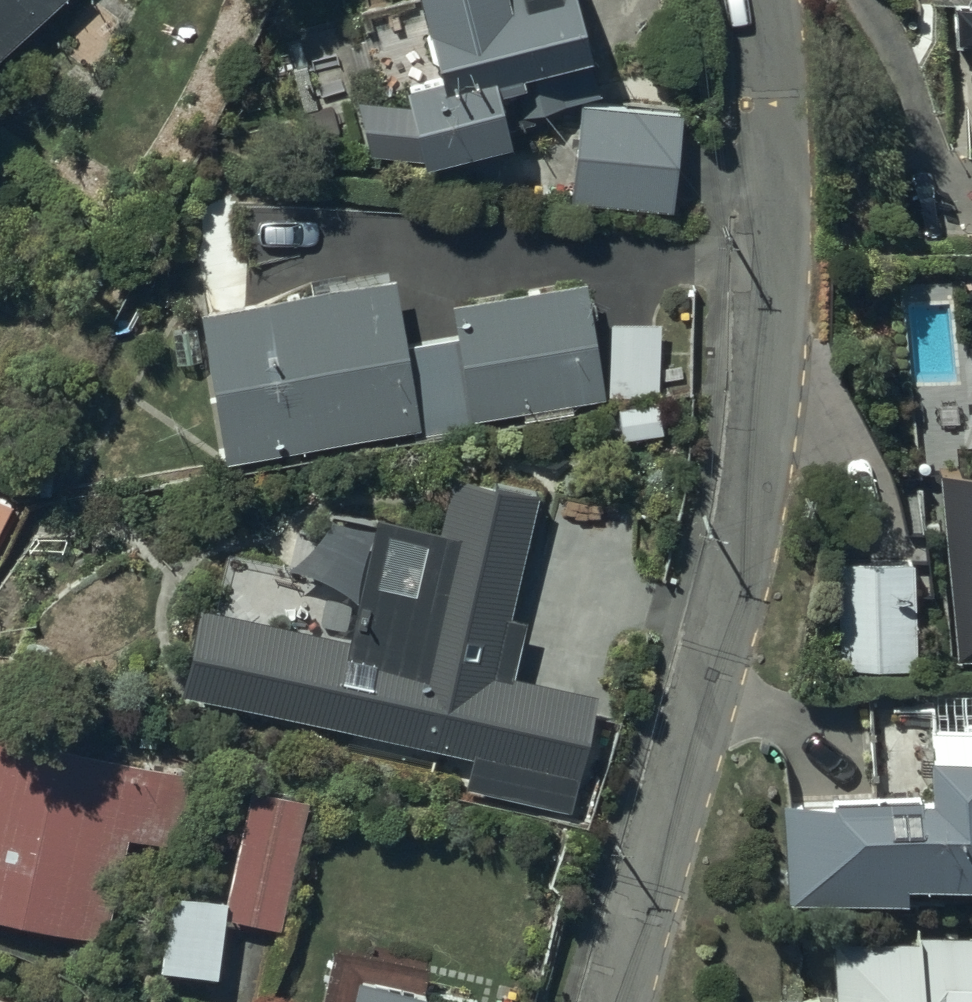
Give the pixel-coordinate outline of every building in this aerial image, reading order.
[(66,0),(0,0),(0,68),(66,0)] [(443,82),(408,90),(412,105),(363,100),(376,156),(426,162),(507,142),(491,81),(521,73),(529,107),(601,89),(579,0),(422,0),(443,82)] [(968,1),(948,2),(949,41),(967,40),(969,72),(971,72),(971,0),(968,0),(968,1)] [(680,118),(585,107),(575,195),(670,206),(680,118)] [(392,281),(204,313),(230,463),(418,431),(392,281)] [(586,282),(452,309),(474,419),(608,393),(586,282)] [(659,322),(609,323),(611,396),(661,395),(659,322)] [(940,479),(955,674),(971,672),(971,476),(940,479)] [(210,616),(194,693),(484,756),(477,787),(564,806),(587,701),(507,684),(521,623),(501,619),(527,502),(466,489),(454,547),(385,532),(360,649),(210,616)] [(909,560),(836,564),(842,671),(915,667),(909,560)] [(925,794),(785,799),(789,904),(899,900),(898,881),(971,878),(971,725),(922,727),(925,794)] [(0,741),(0,918),(131,949),(171,780),(0,741)] [(217,978),(227,923),(282,934),(308,800),(251,789),(228,911),(167,899),(154,966),(217,978)] [(913,933),(913,939),(832,940),(832,1001),(971,1001),(971,933),(913,933)] [(416,999),(423,969),(342,952),(331,1001),(430,1001),(416,999)]
